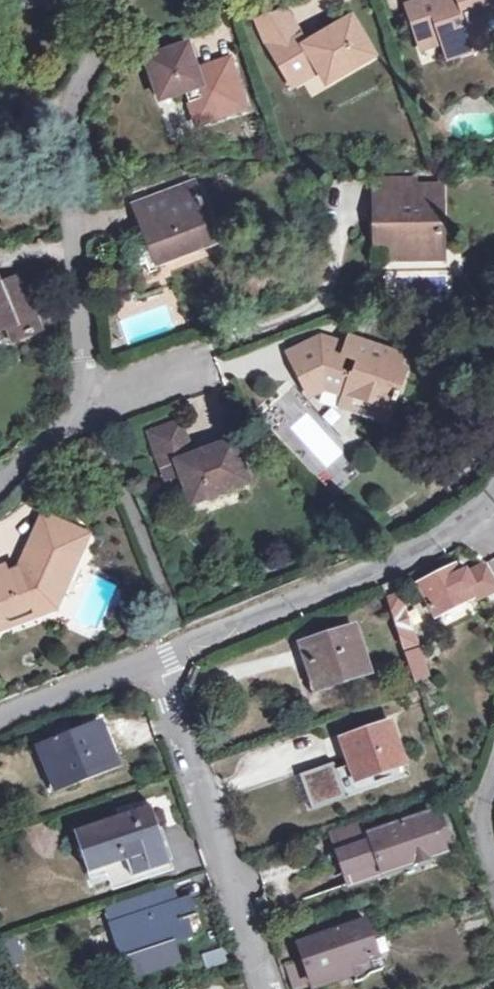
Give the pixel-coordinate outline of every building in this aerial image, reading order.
[(437,0),(424,0),(406,6),(414,26),(423,24),(429,39),(439,37),(442,47),(446,57),(490,42),(482,21),(493,17),(493,0),(440,0),(437,1),(437,0)] [(267,39),(291,25),(283,12),(256,22),(267,39)] [(291,25),(267,39),(264,41),(291,86),(317,70),(325,84),(371,56),(349,19),(303,44),(291,25)] [(423,24),(414,26),(423,53),(442,47),(439,37),(429,39),(423,24)] [(184,92),(190,111),(202,107),(207,121),(245,108),(231,62),(196,74),(187,46),(145,59),(159,101),(184,92)] [(202,107),(190,111),(195,125),(207,121),(202,107)] [(374,178),(375,246),(389,247),(390,260),(441,259),(441,184),(415,184),(415,178),(374,178)] [(146,234),(136,237),(147,264),(156,261),(158,265),(204,247),(196,225),(206,221),(201,210),(204,208),(201,199),(198,200),(192,185),(135,206),(146,234)] [(196,225),(204,247),(215,242),(206,221),(196,225)] [(147,264),(136,237),(122,243),(133,270),(147,264)] [(389,247),(375,246),(375,260),(390,260),(389,247)] [(25,289),(21,277),(0,285),(0,329),(6,327),(11,340),(39,329),(24,295),(25,289)] [(395,367),(399,355),(360,341),(346,347),(334,344),(326,347),(319,337),(289,352),(310,390),(322,385),(346,394),(352,407),(376,414),(388,408),(391,400),(394,401),(397,393),(394,392),(402,369),(395,367)] [(166,476),(181,471),(192,502),(246,482),(232,442),(191,456),(179,424),(151,435),(166,476)] [(31,556),(48,517),(42,515),(26,553),(31,556)] [(10,624),(40,612),(51,585),(61,589),(81,542),(73,538),(77,530),(48,517),(31,556),(26,553),(24,553),(18,568),(7,572),(1,569),(0,569),(0,619),(10,624)] [(73,538),(81,542),(85,534),(77,530),(73,538)] [(480,599),(493,592),(493,578),(485,562),(468,571),(466,567),(459,571),(455,565),(418,583),(435,617),(471,600),(467,590),(474,586),(480,599)] [(51,585),(40,612),(53,607),(61,589),(51,585)] [(386,601),(391,616),(404,611),(398,597),(386,601)] [(397,635),(410,630),(404,611),(391,616),(397,635)] [(10,624),(0,619),(0,628),(10,624)] [(351,674),(367,669),(353,628),(302,644),(315,685),(309,686),(312,697),(353,683),(351,674)] [(410,630),(397,635),(402,648),(415,643),(410,630)] [(427,679),(417,651),(404,656),(413,684),(427,679)] [(355,780),(405,765),(391,724),(342,741),(355,780)] [(55,786),(113,763),(98,727),(40,749),(55,786)] [(352,793),(342,762),(297,776),(307,807),(352,793)] [(115,882),(174,863),(155,807),(76,832),(91,872),(109,867),(115,882)] [(350,887),(445,854),(432,817),(371,836),(365,820),(331,831),(350,887)] [(105,911),(122,961),(193,937),(187,920),(196,917),(191,898),(177,902),(172,889),(105,911)] [(352,974),(356,986),(375,975),(371,962),(374,961),(371,954),(368,955),(364,943),(372,941),(366,923),(346,930),(342,919),(307,932),(316,957),(285,968),(292,988),(309,988),(352,974)] [(26,964),(17,939),(0,944),(0,972),(26,964)]
